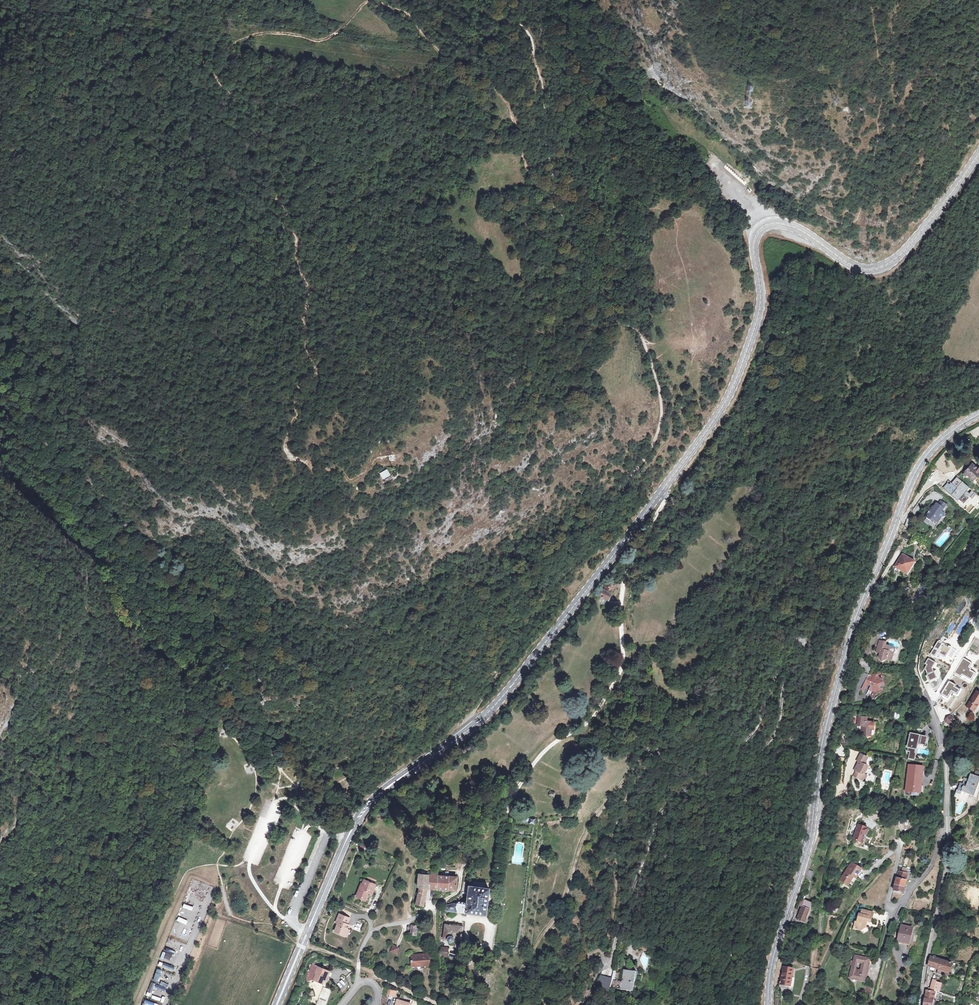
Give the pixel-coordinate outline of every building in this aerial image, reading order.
[(967,474),(973,480),(978,474),(978,468),(978,467),(977,468),(972,464),(963,473),(965,476),(967,474)] [(389,469),(381,474),(384,479),(392,475),(389,469)] [(942,516),(944,513),(944,512),(942,510),(944,508),(937,504),(936,503),(934,506),(932,506),(931,513),(928,513),(926,515),(927,516),(926,518),(934,523),(937,518),(942,516)] [(908,576),(916,563),(903,555),(895,567),(908,576)] [(616,581),(610,579),(607,586),(605,585),(603,590),(601,589),(596,602),(602,604),(603,602),(601,602),(603,598),(608,600),(616,581)] [(883,651),(881,659),(882,661),(886,659),(897,662),(901,650),(899,649),(886,644),(886,641),(881,639),(877,650),(881,652),(882,650),(883,651)] [(951,648),(938,640),(930,653),(935,656),(937,653),(945,657),(951,648)] [(972,662),(963,657),(953,673),(961,677),(962,675),(971,680),(976,672),(971,669),(972,668),(970,667),(972,662)] [(935,662),(928,658),(925,664),(926,665),(924,668),(933,689),(938,687),(939,683),(934,671),(932,668),(935,662)] [(870,675),(866,682),(867,682),(870,684),(870,686),(869,688),(875,691),(880,690),(881,688),(883,684),(884,683),(882,678),(879,677),(878,675),(876,674),(870,675)] [(956,684),(949,680),(940,694),(947,698),(951,691),(957,694),(960,689),(955,686),(956,684)] [(977,692),(967,708),(975,713),(976,710),(978,706),(978,693),(977,692)] [(936,714),(937,716),(942,714),(938,705),(934,707),(936,714)] [(951,716),(945,721),(951,727),(956,722),(951,716)] [(862,735),(867,736),(867,734),(871,735),(872,730),(873,730),(874,724),(867,722),(868,718),(860,717),(859,722),(864,723),(863,726),(862,735)] [(927,738),(911,735),(908,751),(911,752),(910,759),(915,760),(919,744),(925,745),(927,738)] [(865,777),(863,776),(867,767),(863,765),(867,758),(860,755),(857,761),(858,762),(855,767),(857,768),(852,777),(862,782),(865,777)] [(924,763),(921,763),(921,764),(916,764),(916,767),(908,766),(905,792),(921,793),(924,763)] [(961,792),(968,795),(969,793),(975,796),(978,787),(978,778),(971,775),(966,786),(960,784),(957,790),(954,797),(959,799),(961,792)] [(961,792),(959,799),(965,802),(968,795),(961,792)] [(858,825),(853,840),(862,844),(865,835),(867,834),(868,831),(867,829),(858,825)] [(861,870),(850,863),(847,867),(839,880),(847,885),(852,877),(855,879),(861,870)] [(898,872),(895,885),(900,886),(900,887),(906,889),(907,883),(906,883),(908,875),(911,875),(912,871),(903,869),(902,873),(898,872)] [(457,889),(457,876),(438,875),(438,870),(430,870),(429,874),(418,873),(418,880),(417,886),(420,887),(416,903),(423,905),(424,898),(435,899),(436,889),(456,890),(457,889)] [(806,877),(811,879),(814,872),(809,870),(806,877)] [(850,887),(855,879),(852,877),(847,885),(850,887)] [(361,882),(356,893),(361,895),(361,896),(361,897),(362,898),(363,898),(364,898),(365,898),(365,897),(365,896),(365,895),(368,890),(372,892),(376,884),(365,878),(363,883),(361,882)] [(460,892),(460,893),(467,894),(465,902),(457,901),(457,905),(453,904),(446,905),(445,910),(485,916),(488,889),(462,885),(461,890),(460,892)] [(900,886),(895,885),(893,891),(893,892),(903,894),(903,895),(904,895),(906,889),(900,887),(900,886)] [(799,915),(797,914),(796,919),(798,920),(797,921),(802,922),(803,918),(806,919),(809,910),(801,908),(799,915)] [(861,916),(860,916),(859,917),(859,918),(859,919),(860,919),(859,925),(856,924),(854,931),(859,932),(860,931),(862,932),(867,929),(868,923),(871,924),(872,920),(873,920),(874,915),(863,912),(861,916)] [(335,930),(344,935),(347,928),(350,924),(348,922),(350,917),(341,913),(337,921),(339,923),(335,930)] [(461,941),(463,927),(446,925),(446,928),(445,939),(448,939),(448,941),(449,942),(449,943),(450,943),(451,943),(451,944),(452,944),(453,943),(454,943),(455,942),(455,941),(456,941),(461,941)] [(898,943),(909,945),(912,929),(901,927),(898,943)] [(397,954),(399,948),(393,945),(390,951),(397,954)] [(172,956),(174,952),(168,950),(167,953),(163,951),(160,960),(173,965),(176,958),(172,956)] [(431,955),(412,955),(412,967),(413,968),(414,968),(414,967),(415,966),(415,965),(431,965),(431,955)] [(599,957),(599,956),(591,955),(590,963),(598,964),(599,957)] [(949,972),(952,963),(935,958),(936,956),(933,955),(933,957),(930,956),(928,965),(949,972)] [(865,983),(866,977),(865,977),(867,969),(867,966),(868,966),(869,960),(854,957),(853,963),(858,964),(862,964),(861,970),(857,970),(852,969),(850,980),(865,983)] [(158,966),(172,971),(174,967),(159,961),(158,966)] [(309,974),(309,979),(314,977),(315,971),(315,970),(317,965),(310,962),(307,970),(309,972),(309,974)] [(315,971),(314,977),(322,981),(323,978),(327,976),(327,973),(328,969),(317,965),(315,970),(315,971)] [(781,986),(790,987),(793,971),(784,969),(781,986)] [(632,991),(634,977),(636,977),(637,971),(624,970),(621,990),(632,991)] [(596,986),(609,993),(613,986),(604,981),(604,982),(600,980),(596,986)] [(872,990),(864,988),(863,995),(870,997),(872,990)] [(926,989),(925,998),(933,999),(935,991),(926,989)]
